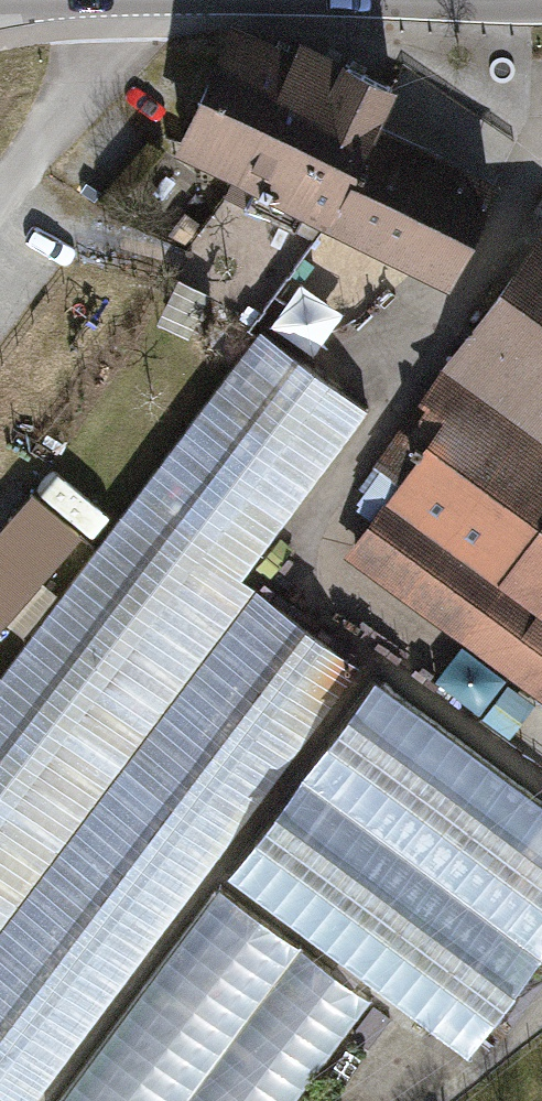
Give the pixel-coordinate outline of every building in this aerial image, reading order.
[(233,31),(181,139),(240,167),(228,192),(296,224),(307,200),(451,269),(487,192),(367,135),(388,91),(299,49),(289,69),(256,53),(261,44),(233,31)] [(538,234),(372,466),(397,484),(339,564),(541,709),(541,237),(538,234)] [(299,281),(276,327),(325,351),(348,305),(299,281)] [(13,1100),(35,1100),(359,668),(238,580),(362,409),(258,333),(0,681),(0,1092),(13,1100)] [(29,495),(0,526),(0,626),(79,541),(29,495)] [(229,869),(466,1048),(541,947),(541,804),(374,677),(229,869)] [(220,886),(61,1100),(298,1100),(374,999),(220,886)]
